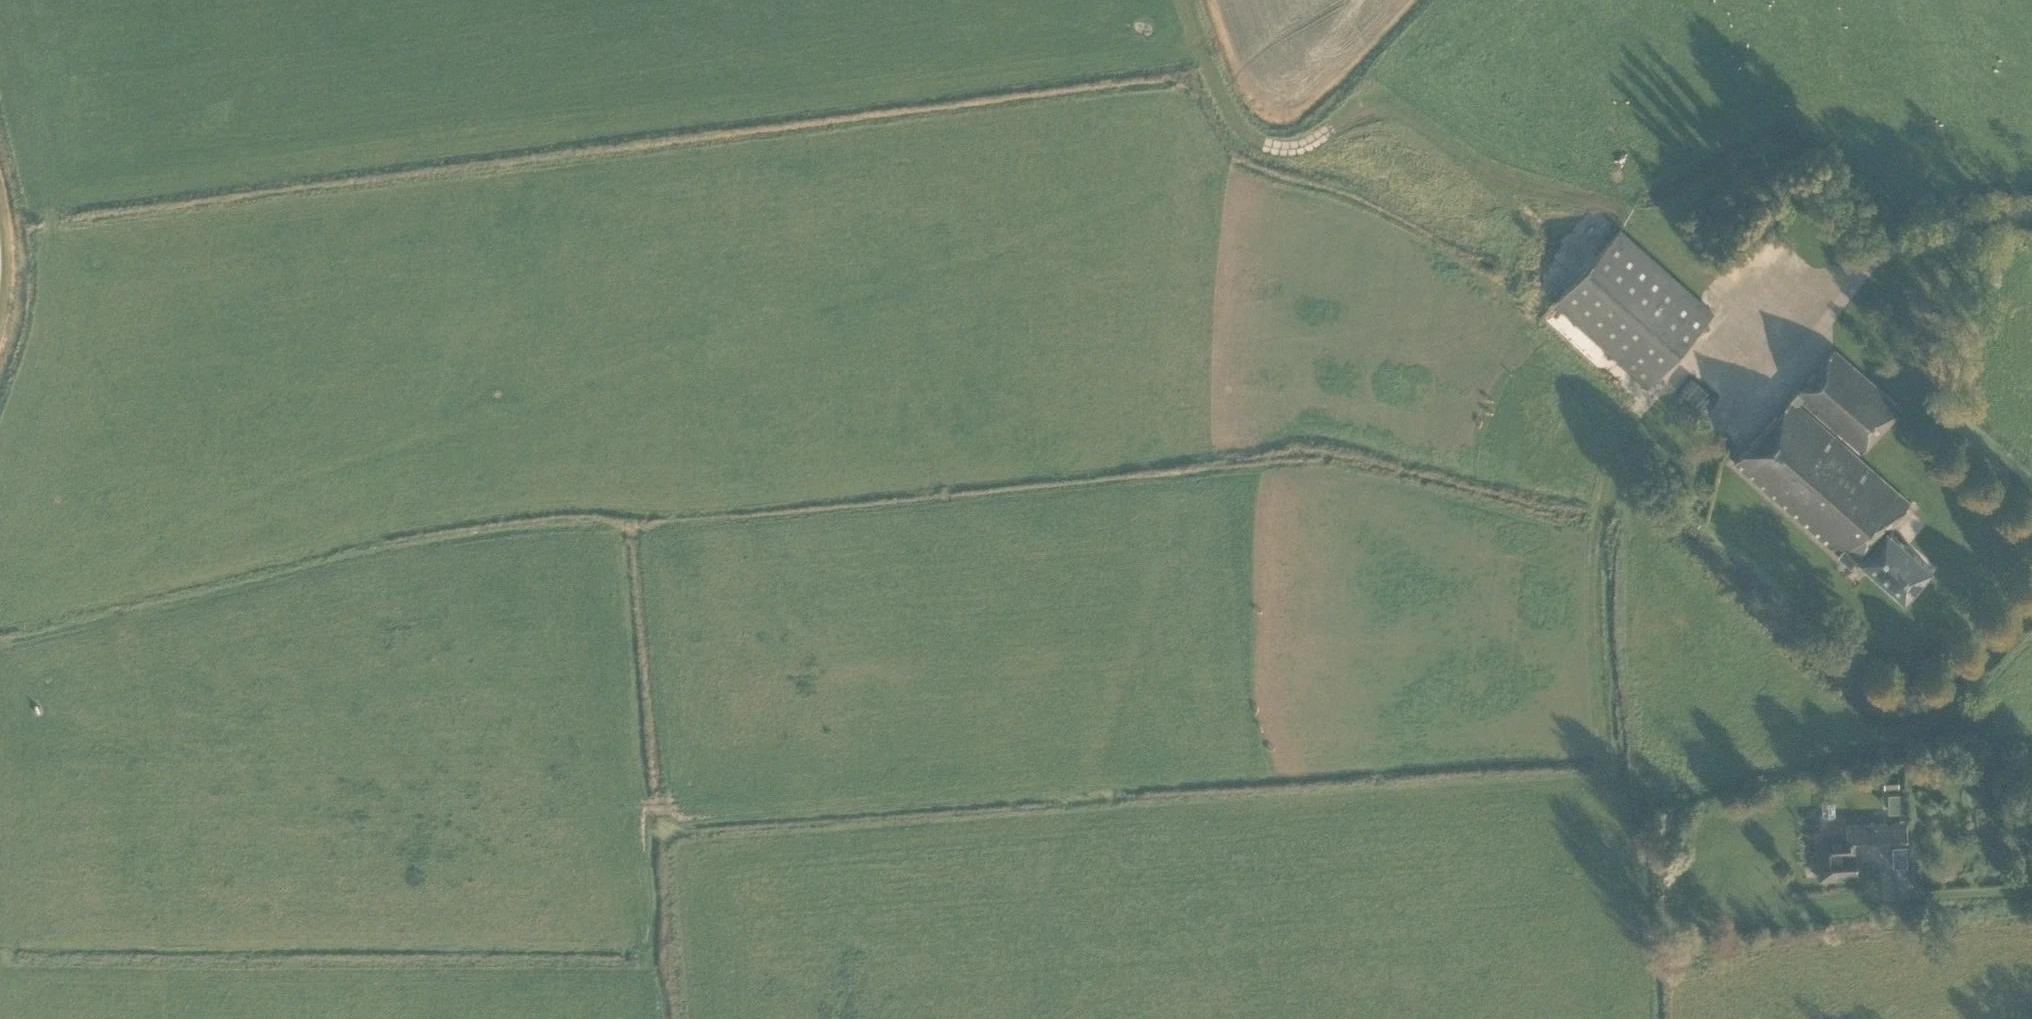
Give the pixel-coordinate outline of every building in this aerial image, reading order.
[(1555,303),(1649,386),(1713,312),(1619,229),(1555,303)] [(1804,399),(1862,452),(1903,405),(1834,349),(1735,462),(1850,565),(1854,561),(1857,564),(1861,560),(1904,599),(1931,568),(1890,531),(1894,526),(1892,525),(1911,503),(1800,403),(1804,399)] [(1707,412),(1719,390),(1705,382),(1693,404),(1707,412)] [(1898,773),(1883,774),(1884,786),(1899,786),(1898,773)] [(1903,792),(1888,793),(1888,811),(1903,811),(1903,792)] [(1845,825),(1846,836),(1822,837),(1822,848),(1818,849),(1820,878),(1835,877),(1839,873),(1857,872),(1856,843),(1907,840),(1906,822),(1845,825)]
